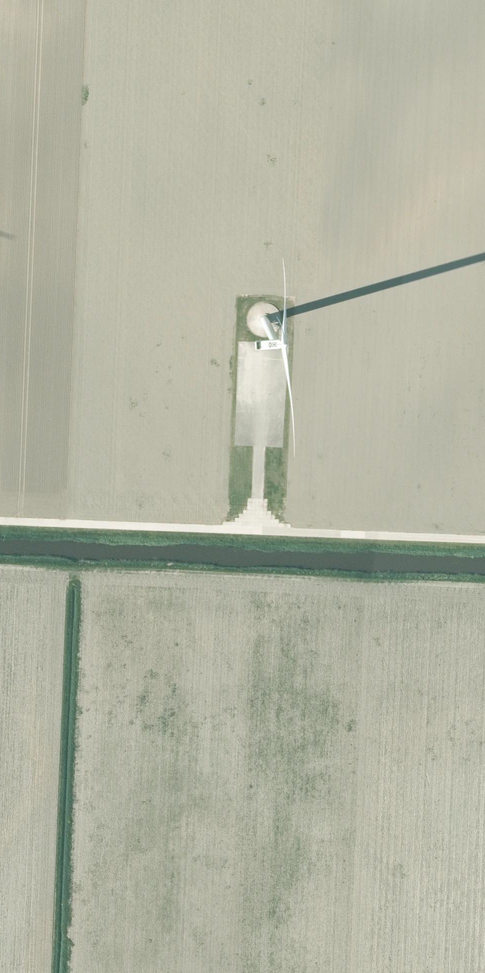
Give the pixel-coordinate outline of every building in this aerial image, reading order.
[(271,319),(271,318),(271,317),(271,316),(270,316),(270,315),(269,315),(269,314),(268,314),(268,313),(267,313),(266,313),(265,313),(264,313),(263,313),(262,314),(261,314),(261,315),(260,315),(260,316),(260,317),(259,317),(259,318),(259,319),(259,320),(260,321),(260,322),(261,323),(262,324),(263,324),(264,325),(265,325),(266,325),(267,325),(267,324),(268,324),(269,324),(269,323),(270,323),(270,322),(271,321),(271,320),(271,319)] [(119,444),(122,439),(111,433),(109,438),(119,444)]
